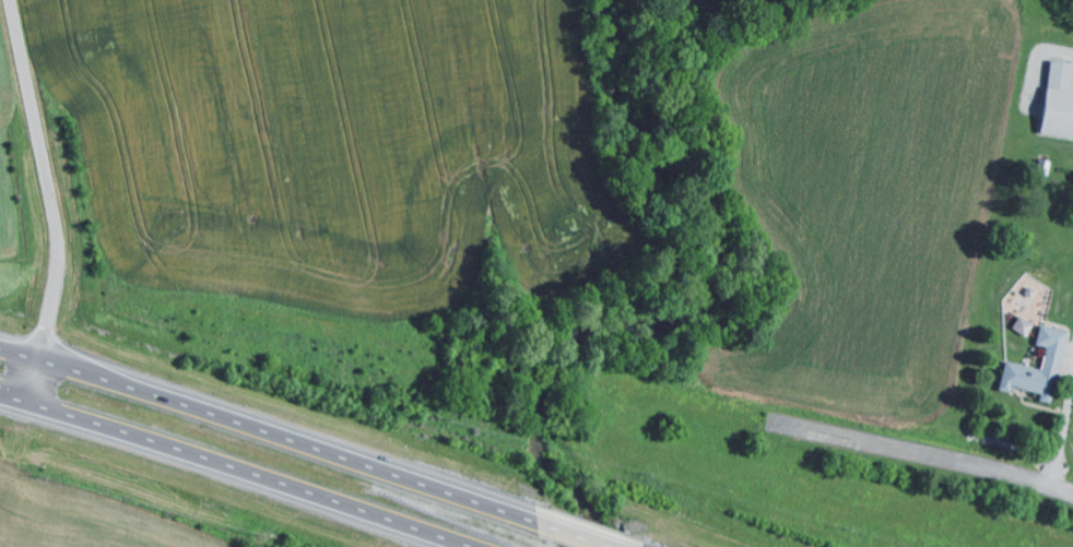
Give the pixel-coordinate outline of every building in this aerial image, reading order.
[(1072,93),(1072,83),(1072,66),(1054,64),(1043,137),(1072,141),(1072,93)] [(1036,327),(1022,318),(1014,331),(1027,339),(1036,327)] [(1001,393),(1011,395),(1012,389),(1043,396),(1041,404),(1053,406),(1061,373),(1072,375),(1072,352),(1067,351),(1071,334),(1043,328),(1038,348),(1048,350),(1043,372),(1008,364),(1001,393)]
